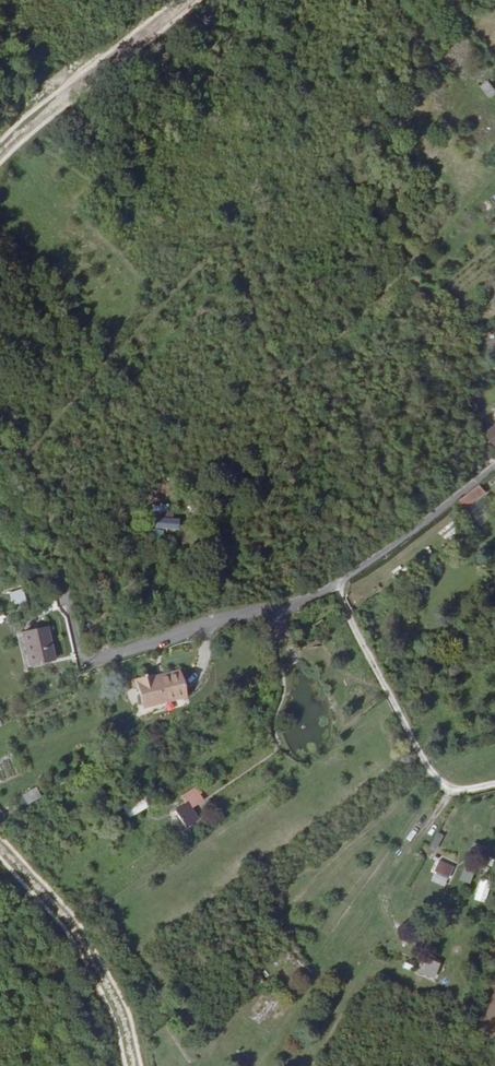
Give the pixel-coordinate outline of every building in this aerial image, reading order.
[(486,80),(479,86),(489,98),(494,93),(494,91),(486,80)] [(486,328),(477,334),(482,341),(491,334),(486,328)] [(486,430),(494,441),(494,422),(486,430)] [(482,486),(458,505),(469,521),(472,519),(466,510),(488,493),(482,486)] [(158,509),(158,517),(169,518),(170,509),(158,509)] [(169,518),(158,517),(155,517),(155,526),(175,527),(176,519),(169,518)] [(487,559),(494,569),(494,552),(487,559)] [(11,605),(24,599),(17,585),(4,591),(11,605)] [(53,659),(45,627),(22,632),(30,664),(53,659)] [(152,678),(178,672),(178,668),(151,675),(152,678)] [(137,704),(183,692),(178,672),(152,678),(151,675),(151,673),(147,674),(146,671),(134,674),(135,677),(127,679),(128,687),(133,686),(137,704)] [(184,695),(183,692),(137,704),(138,707),(184,695)] [(175,807),(186,823),(198,816),(191,805),(203,797),(199,790),(202,788),(198,782),(183,792),(187,799),(175,807)] [(19,795),(24,805),(40,797),(34,787),(19,795)] [(143,791),(122,802),(128,812),(149,801),(143,791)] [(175,851),(196,838),(192,833),(172,847),(175,851)] [(427,848),(435,851),(442,836),(435,833),(427,848)] [(452,869),(437,861),(432,870),(447,878),(452,869)] [(459,872),(457,882),(468,883),(470,873),(459,872)] [(419,957),(413,974),(432,981),(438,964),(419,957)]
